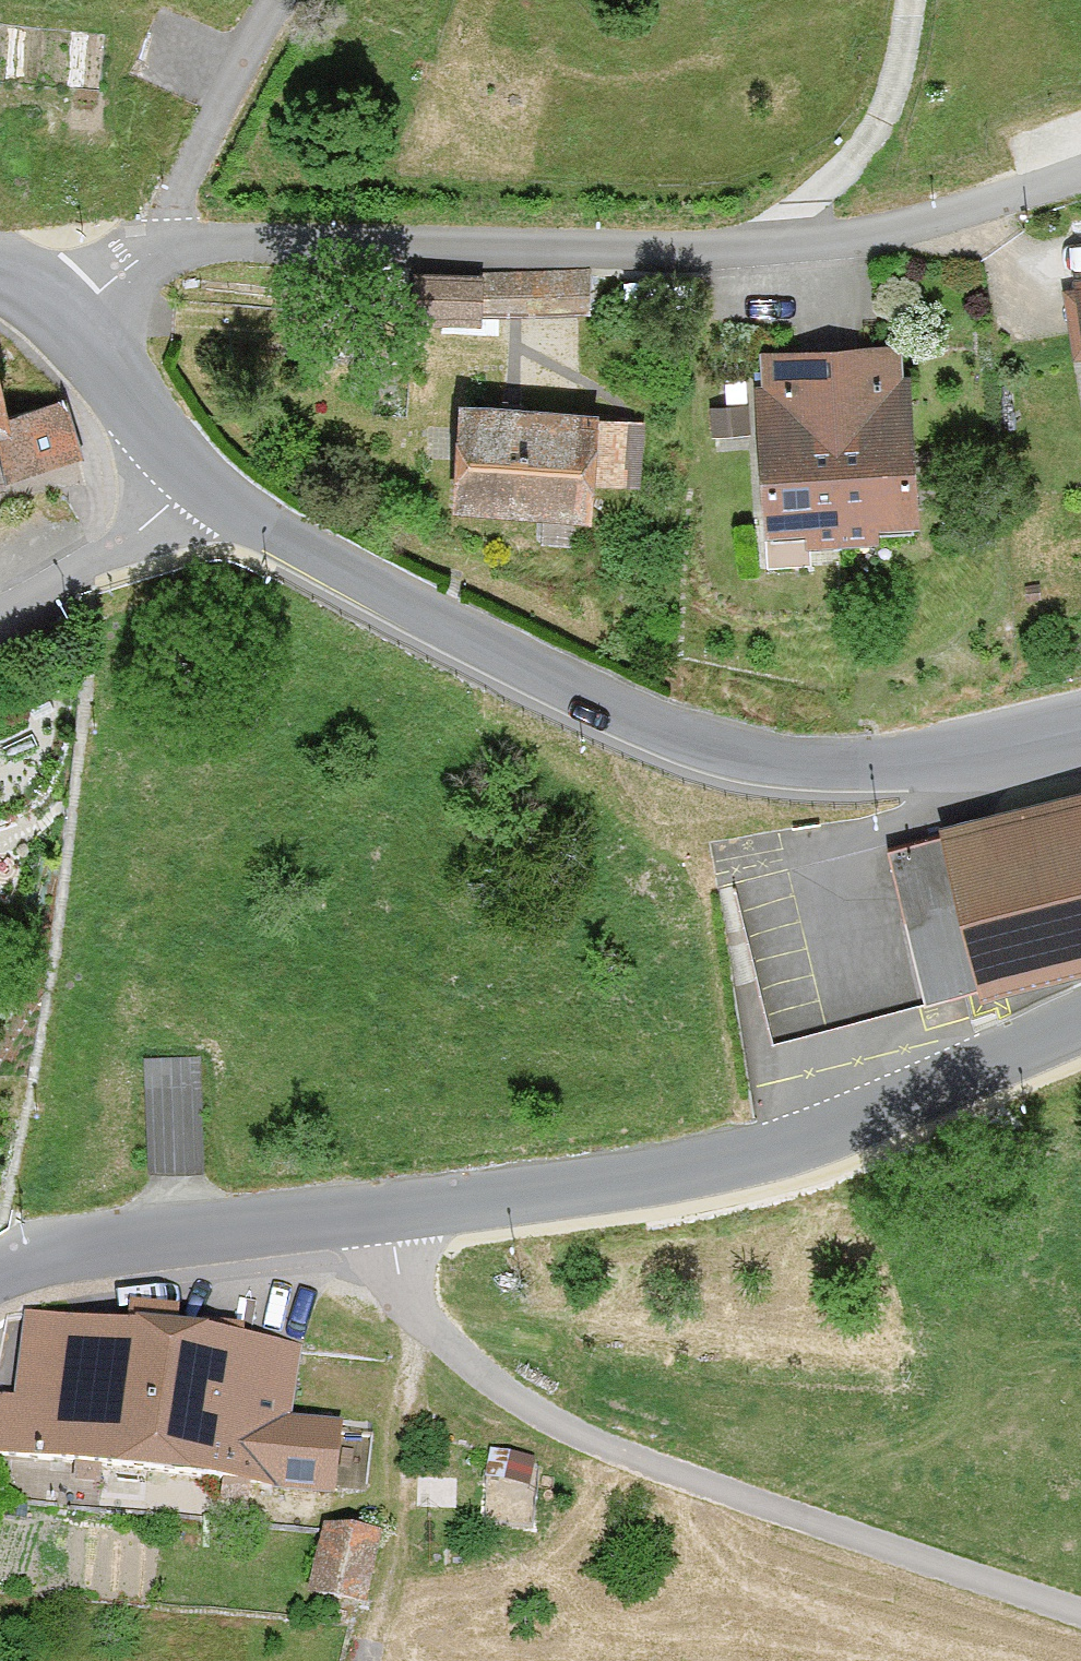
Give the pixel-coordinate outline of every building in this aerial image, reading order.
[(468,312),(596,313),(597,265),(469,264),(468,312)] [(752,353),(763,549),(930,540),(919,344),(752,353)] [(83,449),(50,355),(0,373),(0,487),(83,449)] [(749,402),(705,403),(706,439),(750,438),(749,402)] [(458,403),(452,510),(597,518),(603,410),(458,403)] [(885,843),(906,925),(964,911),(973,945),(986,997),(1080,973),(1080,793),(885,843)] [(144,1174),(203,1172),(200,1059),(141,1060),(144,1174)] [(169,1331),(27,1311),(15,1399),(0,1397),(0,1462),(148,1483),(169,1331)] [(347,1431),(289,1423),(300,1347),(169,1331),(148,1483),(335,1507),(347,1431)] [(479,1485),(540,1492),(545,1453),(483,1446),(479,1485)] [(379,1537),(320,1527),(306,1604),(365,1615),(379,1537)]
